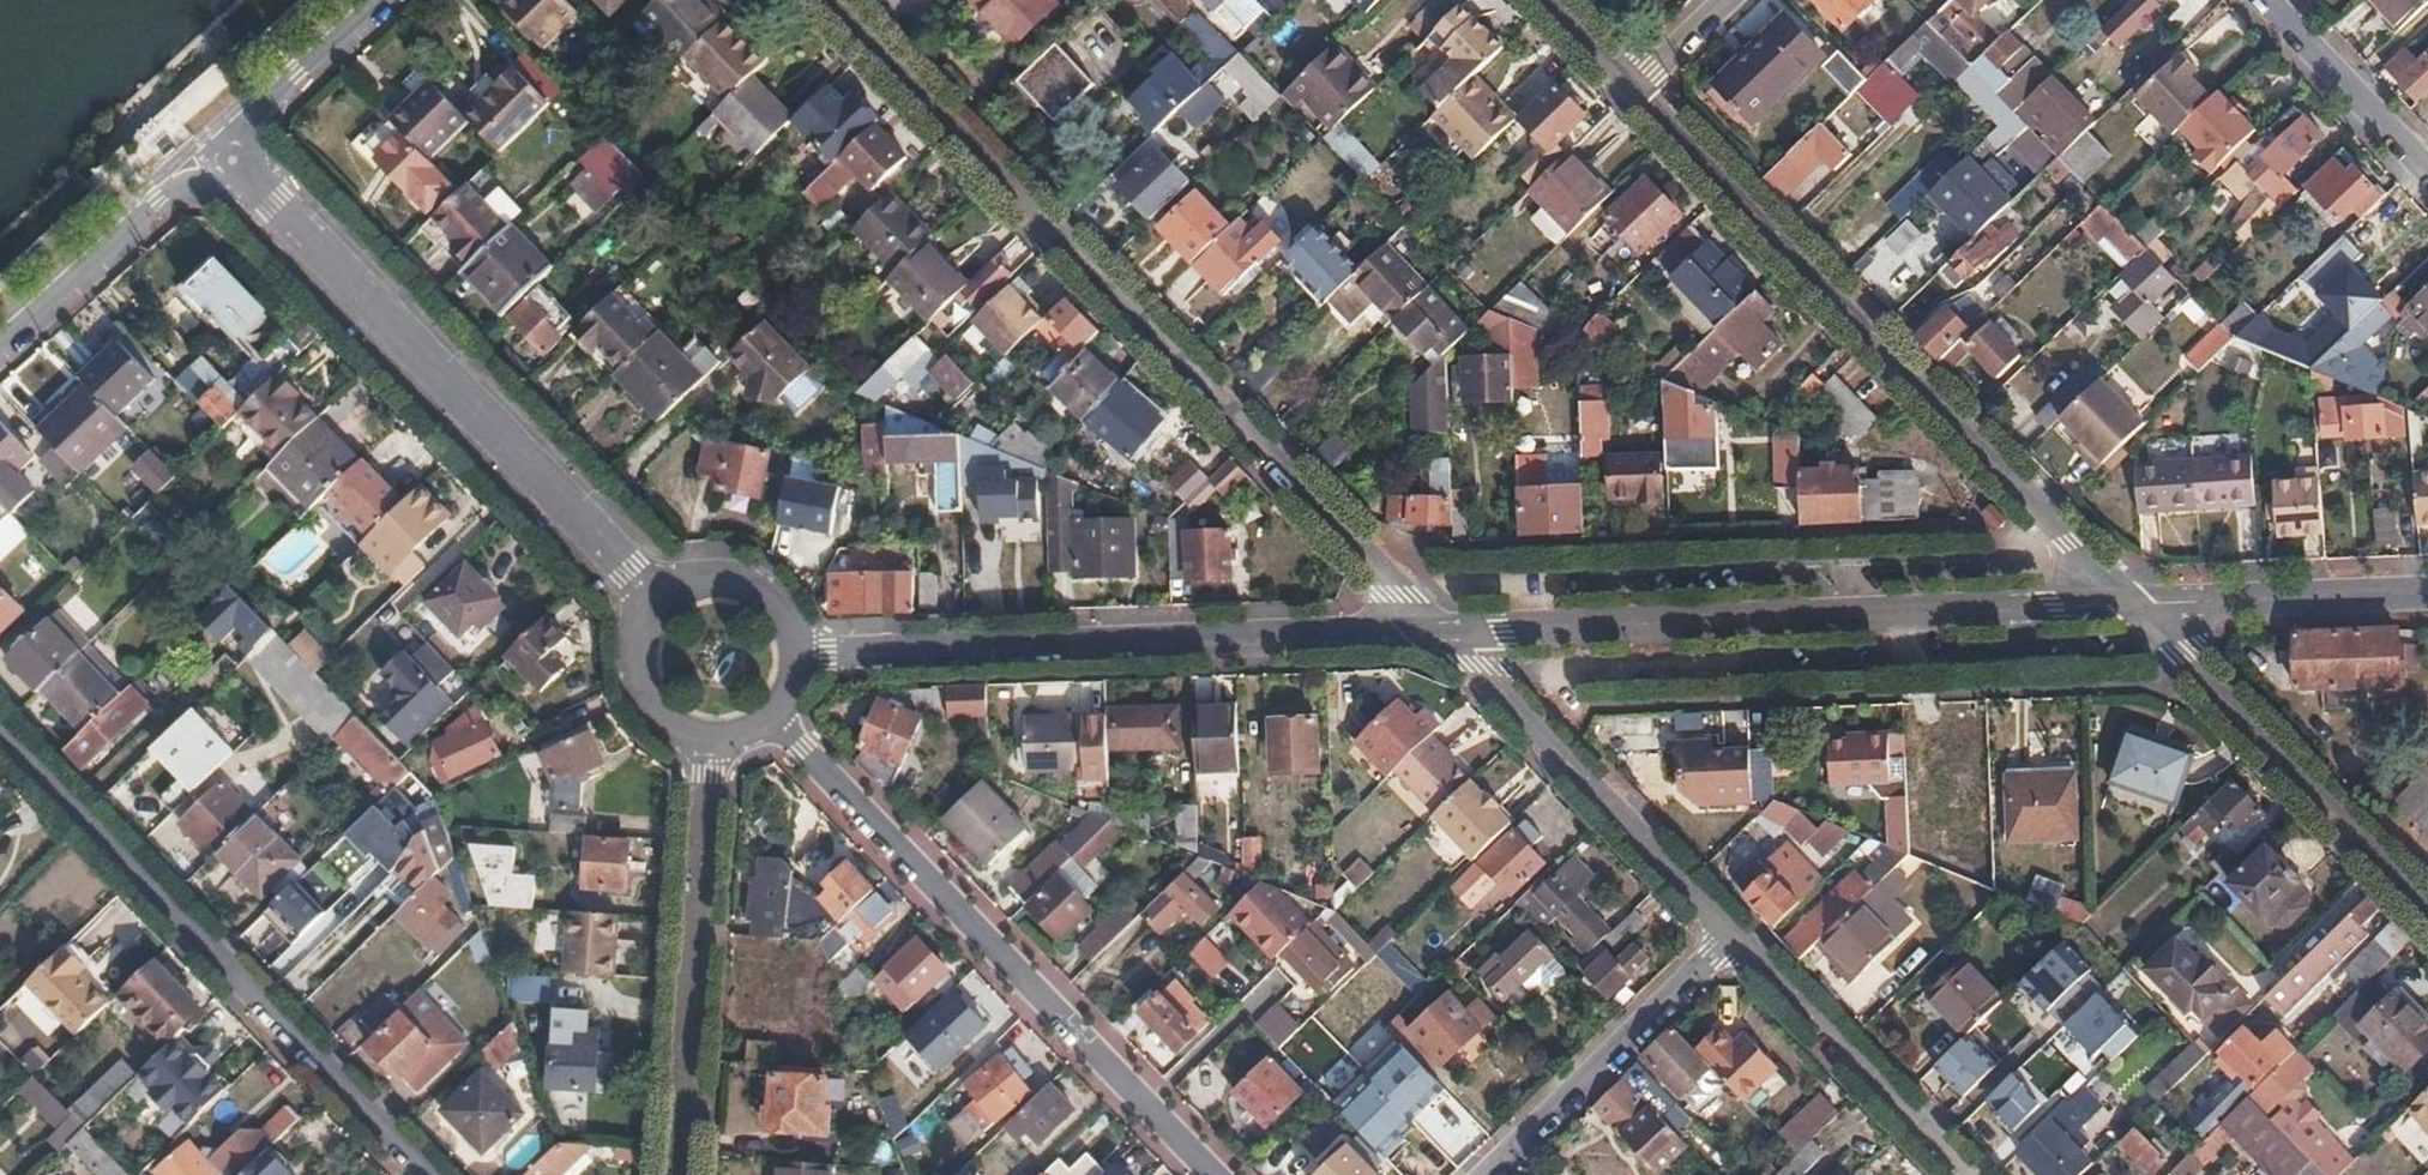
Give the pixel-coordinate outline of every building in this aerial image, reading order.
[(578,10),(568,0),(512,0),(504,7),(540,45),(578,10)] [(610,10),(621,0),(600,0),(610,10)] [(726,18),(733,11),(722,0),(659,0),(643,16),(684,58),(688,55),(726,18)] [(963,2),(1009,50),(1050,10),(1040,0),(965,0),(963,2)] [(1147,34),(1114,0),(1108,0),(1070,36),(1106,72),(1147,34)] [(1191,0),(1162,0),(1184,23),(1199,8),(1191,0)] [(1258,0),(1207,0),(1215,9),(1212,12),(1237,39),(1248,27),(1258,36),(1280,15),(1271,7),(1268,10),(1258,0)] [(1365,15),(1381,0),(1351,0),(1365,15)] [(1460,7),(1453,0),(1437,0),(1416,21),(1430,35),(1460,7)] [(1846,25),(1872,0),(1819,0),(1846,25)] [(1927,20),(1972,65),(2002,36),(1976,9),(1986,0),(1948,0),(1927,20)] [(2158,0),(2133,0),(2103,29),(2120,47),(2143,25),(2148,30),(2159,20),(2154,14),(2163,6),(2158,0)] [(2397,24),(2424,0),(2375,0),(2397,24)] [(2034,50),(2061,26),(2042,3),(2014,27),(2034,50)] [(1287,88),(1335,43),(1305,12),(1257,57),(1287,88)] [(1716,81),(1754,120),(1823,56),(1785,15),(1751,46),(1745,40),(1733,52),(1739,59),(1716,81)] [(1439,108),(1473,76),(1479,71),(1504,46),(1474,17),(1443,48),(1453,58),(1421,89),(1439,108)] [(752,76),(768,60),(726,18),(688,55),(729,97),(752,76)] [(1972,65),(1927,20),(1891,55),(1901,65),(1923,45),(1959,81),(1995,118),(2016,137),(2029,124),(2016,111),(1972,65)] [(1205,46),(1220,31),(1215,25),(1200,40),(1205,46)] [(1190,70),(1172,52),(1154,71),(1186,104),(1241,52),(1233,43),(1220,31),(1205,46),(1216,57),(1204,67),(1199,62),(1190,70)] [(2052,78),(2054,76),(2008,31),(2002,36),(1972,65),(2016,111),(2052,78)] [(1065,44),(1023,82),(1060,123),(1102,85),(1065,44)] [(1376,88),(1335,45),(1291,85),(1297,91),(1328,124),(1324,128),(1329,132),(1330,131),(1376,88)] [(2169,54),(2152,70),(2157,76),(2184,52),(2177,45),(2169,54)] [(2420,60),(2406,45),(2387,63),(2421,98),(2427,90),(2427,52),(2420,60)] [(1868,77),(1839,47),(1823,63),(1852,93),(1853,91),(1868,77)] [(1193,117),(1251,62),(1241,52),(1186,104),(1183,107),(1193,117)] [(2200,69),(2184,52),(2157,76),(2137,95),(2175,134),(2181,128),(2214,97),(2193,75),(2200,69)] [(549,105),(531,87),(547,72),(531,55),(467,115),(502,150),(520,133),(549,105)] [(1901,65),(1891,55),(1868,77),(1853,91),(1878,118),(1882,123),(1921,86),(1901,65)] [(1283,94),(1259,70),(1243,86),(1267,110),(1283,94)] [(1505,98),(1479,71),(1473,76),(1499,104),(1505,98)] [(565,90),(547,72),(531,87),(549,105),(565,90)] [(756,155),(793,119),(752,76),(729,97),(714,112),(756,155)] [(1477,156),(1520,114),(1505,98),(1499,104),(1473,76),(1439,108),(1436,112),(1477,156)] [(2066,106),(2073,99),(2052,78),(2016,111),(2029,124),(2033,128),(2038,123),(2059,144),(2053,149),(2061,156),(2089,129),(2066,106)] [(425,153),(467,115),(433,81),(431,79),(390,117),(404,131),(425,153)] [(1588,115),(1558,83),(1521,120),(1551,151),(1588,115)] [(1288,99),(1297,91),(1291,85),(1283,94),(1288,99)] [(836,163),(875,125),(879,121),(852,95),(844,102),(828,86),(793,119),(836,163)] [(2196,156),(2212,173),(2221,163),(2248,139),(2257,130),(2243,114),(2248,110),(2236,96),(2230,102),(2220,90),(2214,97),(2181,128),(2202,149),(2196,156)] [(1186,104),(1173,91),(1167,96),(1180,110),(1183,107),(1186,104)] [(1878,118),(1853,91),(1852,93),(1823,121),(1819,124),(1845,150),(1878,118)] [(2285,174),(2326,135),(2297,105),(2294,108),(2254,146),(2247,152),(2228,170),(2225,174),(2231,179),(2232,186),(2243,198),(2250,198),(2243,210),(2235,226),(2243,234),(2241,237),(2245,240),(2300,188),(2285,174)] [(1848,167),(1888,129),(1882,123),(1878,118),(1845,150),(1838,156),(1848,167)] [(873,189),(906,157),(875,125),(836,163),(807,191),(822,206),(856,172),(873,189)] [(425,153),(404,131),(377,158),(430,211),(456,185),(425,153)] [(1343,143),(1330,131),(1329,132),(1324,137),(1337,150),(1343,143)] [(1824,156),(1806,137),(1764,177),(1783,197),(1824,156)] [(1369,161),(1347,139),(1343,143),(1337,150),(1359,171),(1364,166),(1369,161)] [(2248,139),(2221,163),(2228,170),(2247,152),(2254,146),(2248,139)] [(1539,144),(1516,169),(1532,184),(1555,159),(1539,144)] [(1152,219),(1192,182),(1160,148),(1122,186),(1152,219)] [(1613,191),(1572,148),(1550,169),(1534,185),(1575,227),(1593,210),(1613,191)] [(2384,193),(2344,150),(2309,183),(2341,217),(2355,207),(2363,214),(2384,193)] [(2015,201),(1971,156),(1951,175),(1942,183),(1931,193),(1975,238),(1991,223),(2015,201)] [(1931,193),(1942,183),(1951,175),(1934,159),(1887,205),(1902,221),(1931,193)] [(588,166),(569,184),(595,210),(596,211),(614,193),(588,166)] [(1372,174),(1364,166),(1359,171),(1366,180),(1372,174)] [(1356,189),(1366,180),(1359,171),(1348,181),(1356,189)] [(2072,189),(2080,180),(2076,176),(2067,184),(2072,189)] [(1631,240),(1643,252),(1681,213),(1648,180),(1609,219),(1620,230),(1616,233),(1627,244),(1631,240)] [(2076,193),(2085,185),(2080,180),(2072,189),(2076,193)] [(404,240),(426,223),(393,181),(371,198),(404,240)] [(1356,189),(1348,181),(1342,188),(1349,196),(1356,189)] [(472,263),(511,226),(468,183),(458,192),(434,215),(459,240),(453,248),(471,264),(472,263)] [(926,240),(934,232),(892,190),(878,204),(853,227),(895,270),(926,240)] [(1233,225),(1199,191),(1161,227),(1195,262),(1233,225)] [(2385,248),(2415,222),(2384,193),(2363,214),(2376,229),(2372,232),(2385,248)] [(2148,246),(2104,200),(2089,215),(2083,220),(2100,238),(2108,232),(2134,260),(2140,255),(2148,246)] [(1420,235),(1432,222),(1421,211),(1409,223),(1420,235)] [(1233,225),(1195,262),(1227,294),(1283,240),(1266,223),(1256,233),(1240,218),(1233,225)] [(1991,263),(2011,245),(2009,243),(2020,233),(2010,222),(1999,232),(1991,223),(1975,238),(1943,269),(1958,285),(1986,259),(1991,263)] [(1404,241),(1415,230),(1409,223),(1397,233),(1404,241)] [(555,266),(513,224),(511,226),(472,263),(493,283),(508,312),(555,266)] [(1361,268),(1322,228),(1318,225),(1283,259),(1324,303),(1329,298),(1361,268)] [(1756,293),(1757,292),(1710,244),(1708,245),(1689,226),(1671,244),(1718,291),(1702,307),(1720,327),(1756,293)] [(2072,243),(2083,233),(2077,226),(2066,236),(2072,243)] [(2134,260),(2108,232),(2100,238),(2123,262),(2110,274),(2114,279),(2134,260)] [(2177,250),(2162,234),(2148,246),(2165,264),(2177,250)] [(969,283),(926,240),(895,270),(888,278),(930,319),(933,317),(954,296),(962,288),(969,283)] [(987,290),(1015,264),(1011,260),(1018,253),(1009,244),(969,283),(962,288),(969,295),(980,283),(987,290)] [(1426,288),(1385,244),(1361,268),(1329,298),(1348,317),(1371,295),(1391,316),(1409,299),(1412,301),(1426,288)] [(2165,264),(2148,246),(2140,255),(2141,257),(2124,273),(2135,285),(2125,295),(2116,303),(2146,335),(2166,316),(2151,302),(2178,276),(2165,264)] [(264,312),(219,264),(191,291),(236,338),(264,312)] [(991,295),(1019,269),(1015,264),(987,290),(991,295)] [(2125,295),(2135,285),(2124,273),(2114,284),(2125,295)] [(541,284),(510,314),(546,352),(565,333),(564,331),(568,327),(564,323),(572,316),(541,284)] [(662,330),(621,285),(581,323),(576,328),(595,348),(601,343),(623,367),(661,331),(662,330)] [(1040,323),(1048,314),(1033,300),(1029,304),(1022,297),(1010,285),(975,319),(1008,353),(1040,323)] [(1468,331),(1426,288),(1412,301),(1414,303),(1397,321),(1430,355),(1436,348),(1443,354),(1448,350),(1468,331)] [(2427,326),(2427,290),(2411,305),(2411,304),(2406,309),(2410,313),(2413,317),(2417,313),(2427,326)] [(1033,300),(1026,293),(1022,297),(1029,304),(1033,300)] [(1788,347),(1771,329),(1782,318),(1756,293),(1720,327),(1689,356),(1674,370),(1665,379),(1691,389),(1696,391),(1697,392),(1729,362),(1728,359),(1735,354),(1740,359),(1746,353),(1764,371),(1788,347)] [(1997,314),(2013,298),(2007,293),(1991,308),(1997,314)] [(2179,305),(2197,325),(2208,315),(2191,295),(2179,305)] [(958,311),(955,308),(961,304),(954,296),(933,317),(942,326),(958,311)] [(1100,329),(1066,296),(1048,314),(1067,332),(1058,342),(1073,357),(1083,346),(1100,329)] [(1975,317),(1956,299),(1948,307),(1967,325),(1975,317)] [(2364,343),(2395,313),(2382,301),(2352,330),(2364,343)] [(1967,325),(1948,307),(1918,336),(1936,355),(1967,326),(1967,325)] [(1531,325),(1537,315),(1518,308),(1513,319),(1531,325)] [(1491,309),(1482,317),(1487,318),(1487,358),(1454,358),(1454,402),(1516,401),(1515,386),(1512,318),(1491,309)] [(1602,348),(1619,329),(1600,312),(1599,313),(1583,333),(1602,348)] [(1067,332),(1048,314),(1040,323),(1058,342),(1067,332)] [(322,336),(304,317),(286,334),(305,353),(322,336)] [(814,366),(767,318),(734,350),(755,372),(752,385),(782,397),(786,392),(814,366)] [(1537,385),(1537,328),(1531,325),(1513,319),(1512,318),(1515,386),(1537,385)] [(2315,347),(2253,321),(2236,336),(2274,353),(2313,368),(2328,353),(2352,330),(2343,319),(2315,347)] [(2023,353),(1991,320),(1967,341),(1962,335),(1939,358),(1951,370),(1972,350),(1999,376),(2023,353)] [(2225,327),(2186,349),(2197,368),(2236,347),(2225,327)] [(2352,330),(2328,353),(2345,360),(2364,343),(2352,330)] [(687,395),(706,377),(661,331),(623,367),(615,374),(631,390),(636,384),(657,405),(666,415),(687,395)] [(895,380),(931,348),(916,333),(900,348),(855,391),(856,392),(868,397),(883,384),(879,380),(887,373),(895,380)] [(284,373),(305,353),(286,334),(258,360),(277,380),(284,373)] [(118,416),(157,379),(118,342),(81,377),(87,384),(118,416)] [(1087,423),(1122,382),(1083,346),(1073,357),(1047,384),(1087,423)] [(1674,370),(1689,356),(1680,347),(1662,364),(1674,370)] [(1448,358),(1448,350),(1443,354),(1432,366),(1404,393),(1422,410),(1431,420),(1433,422),(1449,421),(1449,402),(1448,358)] [(997,385),(1019,364),(1008,353),(987,374),(997,385)] [(2375,392),(2382,377),(2345,360),(2328,353),(2313,368),(2321,371),(2330,374),(2342,379),(2374,392),(2375,392)] [(951,354),(930,373),(958,405),(980,386),(951,354)] [(1665,379),(1674,370),(1662,364),(1642,355),(1636,368),(1652,374),(1664,379),(1665,379)] [(2036,360),(2008,382),(2023,401),(2052,379),(2036,360)] [(2096,383),(2107,372),(2095,360),(2037,415),(2049,428),(2054,422),(2096,383)] [(814,366),(786,392),(801,407),(828,380),(814,366)] [(2330,393),(2330,374),(2321,371),(2322,394),(2330,393)] [(1809,392),(1822,380),(1814,372),(1801,385),(1809,392)] [(274,464),(321,418),(299,397),(303,392),(284,373),(277,380),(244,411),(234,421),(274,464)] [(1836,373),(1812,396),(1855,442),(1856,443),(1880,420),(1836,373)] [(2343,393),(2342,379),(2330,374),(2330,393),(2343,393)] [(1722,466),(1720,408),(1711,409),(1711,404),(1697,404),(1696,391),(1691,389),(1665,379),(1664,379),(1667,445),(1668,467),(1722,466)] [(1131,458),(1164,418),(1122,382),(1087,423),(1131,458)] [(2140,429),(2096,383),(2054,422),(2082,451),(2075,457),(2092,474),(2099,467),(2107,460),(2140,429)] [(80,470),(127,425),(118,416),(87,384),(67,399),(60,393),(31,419),(62,451),(80,470)] [(657,405),(636,384),(631,390),(624,395),(646,416),(657,405)] [(244,411),(218,386),(201,402),(227,428),(234,421),(244,411)] [(1607,438),(1607,403),(1603,403),(1603,386),(1581,386),(1583,455),(1601,455),(1600,438),(1607,438)] [(2418,396),(2420,399),(2427,401),(2427,387),(2418,396)] [(911,401),(902,389),(886,404),(891,406),(900,410),(911,401)] [(892,423),(891,406),(886,404),(878,401),(879,423),(892,423)] [(2328,401),(2330,439),(2355,439),(2355,442),(2392,442),(2392,411),(2384,411),(2384,407),(2384,403),(2384,401),(2328,401)] [(1431,420),(1422,410),(1417,415),(1427,424),(1431,420)] [(1060,456),(1019,414),(989,445),(1048,469),(1060,456)] [(328,493),(362,460),(321,418),(274,464),(272,466),(313,507),(328,493)] [(892,435),(892,423),(879,423),(867,422),(868,467),(868,473),(893,472),(892,462),(892,435)] [(1800,456),(1799,433),(1772,422),(1775,472),(1800,473),(1800,472),(1800,456)] [(27,450),(0,423),(0,501),(10,511),(31,490),(10,469),(27,450)] [(1327,468),(1351,445),(1338,431),(1314,454),(1327,468)] [(963,453),(962,434),(955,432),(892,435),(892,462),(934,461),(937,511),(965,510),(963,453)] [(715,434),(706,476),(722,480),(720,487),(762,496),(773,447),(715,434)] [(979,457),(985,444),(962,434),(963,453),(979,457)] [(53,449),(41,463),(67,486),(79,473),(53,449)] [(1452,493),(1451,460),(1451,457),(1446,457),(1447,450),(1435,451),(1435,457),(1433,457),(1433,495),(1391,494),(1390,523),(1411,531),(1413,532),(1413,523),(1453,522),(1452,493)] [(131,521),(177,476),(153,451),(136,467),(142,475),(124,491),(116,483),(104,494),(131,521)] [(2259,473),(2259,455),(2143,458),(2144,507),(2261,505),(2259,473)] [(1661,501),(1659,456),(1610,458),(1611,495),(1641,494),(1641,501),(1661,501)] [(1823,464),(1823,456),(1800,456),(1800,472),(1823,471),(1823,464)] [(406,502),(363,459),(362,460),(328,493),(370,535),(406,502)] [(813,481),(816,463),(795,459),(792,477),(813,481)] [(1160,493),(1174,508),(1205,476),(1206,475),(1190,459),(1171,478),(1173,481),(1160,493)] [(1218,486),(1236,469),(1227,461),(1210,478),(1218,486)] [(1862,519),(1861,483),(1861,469),(1839,469),(1839,463),(1823,464),(1823,471),(1800,472),(1800,473),(1800,502),(1802,522),(1846,519),(1862,519)] [(1136,578),(1133,514),(1084,516),(1084,507),(1070,507),(1068,477),(1049,469),(1048,469),(1053,576),(1078,576),(1079,581),(1136,578)] [(1919,516),(1917,470),(1879,471),(1878,482),(1861,483),(1862,519),(1919,516)] [(981,480),(983,517),(1041,516),(1039,473),(1027,473),(1027,479),(981,480)] [(2417,475),(2420,523),(2427,522),(2427,474),(2417,475)] [(2326,532),(2325,480),(2279,481),(2279,499),(2271,499),(2273,519),(2281,519),(2281,532),(2326,532)] [(786,481),(777,525),(826,535),(836,491),(786,481)] [(414,549),(450,516),(422,487),(406,502),(370,535),(364,542),(404,587),(428,563),(414,549)] [(1585,524),(1584,487),(1519,489),(1521,533),(1586,531),(1585,524)] [(1452,493),(1453,522),(1453,538),(1471,538),(1470,508),(1473,508),(1473,493),(1452,493)] [(2397,508),(2376,510),(2379,551),(2401,549),(2397,508)] [(31,532),(10,511),(0,520),(0,545),(8,553),(31,532)] [(1234,575),(1232,527),(1189,529),(1188,516),(1168,517),(1172,579),(1234,575)] [(916,609),(916,564),(908,565),(907,574),(899,573),(899,568),(890,567),(889,572),(889,609),(889,611),(916,609)] [(467,565),(430,600),(462,634),(476,621),(485,630),(509,608),(467,565)] [(889,609),(889,572),(839,573),(838,575),(838,610),(889,609)] [(266,619),(233,584),(216,601),(247,634),(236,645),(246,655),(274,627),(266,619)] [(21,607),(0,585),(0,627),(21,607)] [(274,627),(291,611),(283,602),(266,619),(274,627)] [(43,686),(81,650),(48,618),(7,657),(40,690),(43,686)] [(558,669),(563,662),(555,655),(568,640),(546,618),(507,656),(543,694),(564,674),(558,669)] [(2401,697),(2402,670),(2419,670),(2418,644),(2400,643),(2399,628),(2320,631),(2295,632),(2297,688),(2311,688),(2312,692),(2332,693),(2332,707),(2370,706),(2369,686),(2379,687),(2379,698),(2401,697)] [(331,657),(312,638),(297,651),(316,671),(331,657)] [(85,728),(124,690),(130,684),(90,642),(81,650),(43,686),(85,728)] [(457,705),(440,687),(457,671),(430,643),(413,659),(407,654),(385,674),(402,692),(402,701),(384,719),(413,749),(425,737),(457,705)] [(212,692),(239,665),(227,654),(200,681),(212,692)] [(359,714),(332,687),(316,671),(291,695),(335,738),(336,737),(359,714)] [(156,690),(140,674),(130,684),(124,690),(133,699),(138,693),(146,700),(156,690)] [(992,705),(991,683),(951,685),(952,715),(992,713),(992,705)] [(84,763),(129,719),(133,723),(151,706),(146,700),(138,693),(133,699),(124,690),(85,728),(67,745),(84,763)] [(913,741),(923,717),(881,700),(860,745),(864,748),(858,760),(889,791),(908,752),(915,754),(919,745),(913,741)] [(1436,736),(1445,727),(1427,709),(1423,713),(1419,717),(1411,709),(1402,700),(1359,739),(1393,776),(1399,771),(1436,736)] [(465,728),(487,715),(481,703),(461,722),(465,728)] [(1242,710),(1241,704),(1215,705),(1215,713),(1242,712),(1242,710)] [(1243,766),(1242,712),(1215,713),(1215,705),(1196,705),(1198,766),(1243,766)] [(1423,713),(1416,705),(1411,709),(1419,717),(1423,713)] [(1183,747),(1181,706),(1109,709),(1109,717),(1111,750),(1183,747)] [(197,787),(233,752),(190,709),(154,744),(197,787)] [(402,759),(359,714),(336,737),(382,783),(359,803),(369,813),(392,791),(412,770),(402,759)] [(505,752),(487,715),(465,728),(461,722),(436,751),(437,753),(435,755),(448,779),(505,752)] [(1317,716),(1272,716),(1275,771),(1320,768),(1317,716)] [(1109,717),(1085,718),(1024,718),(1024,769),(1084,768),(1084,789),(1112,788),(1111,750),(1109,717)] [(1601,718),(1602,733),(1653,731),(1652,717),(1601,718)] [(2126,728),(2110,777),(2175,799),(2191,751),(2126,728)] [(594,730),(543,753),(555,782),(554,808),(583,810),(584,778),(592,775),(590,769),(608,761),(594,730)] [(1831,743),(1833,783),(1878,781),(1894,781),(1893,755),(1892,733),(1868,733),(1868,742),(1851,742),(1831,743)] [(1868,742),(1868,733),(1851,733),(1851,742),(1868,742)] [(1778,797),(1776,747),(1714,749),(1713,735),(1682,736),(1684,786),(1716,787),(1722,799),(1778,797)] [(1459,769),(1448,758),(1453,754),(1436,736),(1399,771),(1439,813),(1472,781),(1459,769)] [(435,755),(437,753),(436,751),(425,737),(413,749),(402,759),(412,770),(415,773),(435,755)] [(1464,765),(1453,754),(1448,758),(1459,769),(1464,765)] [(1909,754),(1893,755),(1894,781),(1878,781),(1878,784),(1884,795),(1889,795),(1911,795),(1909,774),(1909,754)] [(2081,834),(2078,780),(2077,769),(2011,771),(2013,838),(2081,834)] [(2427,833),(2427,769),(2396,799),(2427,833)] [(436,799),(435,794),(415,773),(412,770),(392,791),(416,817),(419,815),(421,803),(436,799)] [(124,807),(143,785),(129,773),(111,795),(124,807)] [(1979,808),(1979,784),(1948,784),(1947,774),(1931,774),(1921,784),(1923,816),(1947,816),(1947,850),(1981,848),(1979,808)] [(2266,813),(2234,779),(2185,826),(2190,832),(2203,820),(2213,831),(2233,813),(2248,830),(2266,813)] [(171,780),(162,803),(188,814),(197,791),(171,780)] [(255,815),(256,813),(224,780),(183,822),(213,854),(217,852),(255,815)] [(1026,827),(981,781),(974,788),(947,814),(991,860),(1026,827)] [(1488,798),(1472,781),(1439,813),(1482,855),(1514,823),(1498,807),(1488,798)] [(1722,799),(1716,787),(1684,786),(1699,800),(1722,799)] [(1503,802),(1493,792),(1488,798),(1498,807),(1503,802)] [(1913,837),(1911,795),(1889,795),(1890,839),(1913,837)] [(458,856),(436,799),(421,803),(419,815),(416,817),(409,819),(414,832),(422,828),(436,853),(422,861),(425,869),(420,874),(424,880),(428,877),(431,881),(436,876),(448,865),(458,856)] [(1840,866),(1871,836),(1828,819),(1820,826),(1805,810),(1802,809),(1778,799),(1758,817),(1778,838),(1788,827),(1805,845),(1811,838),(1840,866)] [(1227,856),(1224,801),(1200,802),(1203,856),(1227,856)] [(1203,856),(1200,802),(1179,802),(1181,848),(1203,856)] [(1153,837),(1153,817),(1136,816),(1135,806),(1113,806),(1114,821),(1127,826),(1153,837)] [(1058,874),(1114,821),(1106,818),(1096,813),(1094,813),(1063,843),(1036,868),(1050,882),(1058,874)] [(298,861),(255,815),(217,852),(261,898),(270,889),(298,861)] [(587,834),(587,816),(553,815),(551,831),(587,834)] [(149,836),(174,863),(194,845),(169,818),(149,836)] [(2195,849),(2213,831),(2203,820),(2190,832),(2184,836),(2195,849)] [(1066,882),(1127,826),(1114,821),(1058,874),(1060,876),(1066,882)] [(1547,862),(1533,849),(1544,837),(1532,825),(1522,835),(1520,833),(1486,865),(1512,892),(1514,893),(1547,862)] [(630,840),(590,838),(586,886),(626,889),(630,840)] [(1027,903),(1050,882),(1036,868),(1063,843),(1060,840),(1012,886),(1027,903)] [(2224,871),(2240,855),(2242,852),(2232,842),(2213,860),(2224,871)] [(1263,880),(1263,846),(1246,845),(1247,862),(1247,874),(1263,880)] [(1879,886),(1913,853),(1892,845),(1866,873),(1879,886)] [(1778,927),(1822,884),(1800,860),(1805,856),(1798,846),(1793,850),(1793,854),(1785,861),(1779,855),(1744,890),(1778,927)] [(545,909),(550,874),(528,872),(520,849),(476,862),(490,906),(539,909),(545,909)] [(2292,922),(2311,904),(2311,890),(2268,849),(2239,875),(2281,920),(2292,922)] [(1863,969),(1913,920),(1887,893),(1912,869),(1924,858),(1913,853),(1879,886),(1824,939),(1836,952),(1854,970),(1863,969)] [(480,917),(460,863),(458,856),(448,865),(468,920),(480,917)] [(1347,877),(1365,889),(1377,870),(1359,858),(1347,877)] [(1948,887),(1961,873),(1924,858),(1912,869),(1948,887)] [(280,900),(308,872),(298,861),(270,889),(280,900)] [(823,939),(873,890),(846,862),(833,876),(840,883),(823,900),(789,898),(787,936),(823,939)] [(1247,874),(1247,862),(1239,864),(1238,870),(1247,874)] [(1338,909),(1335,862),(1317,864),(1319,902),(1338,909)] [(789,898),(791,866),(757,864),(757,884),(750,884),(749,910),(754,910),(753,934),(787,936),(789,898)] [(1219,907),(1190,878),(1195,872),(1190,868),(1181,876),(1144,912),(1162,930),(1186,908),(1202,923),(1219,907)] [(319,883),(308,872),(280,900),(273,906),(286,920),(303,939),(338,903),(331,896),(341,885),(329,873),(319,883)] [(1824,939),(1879,886),(1866,873),(1865,872),(1857,872),(1786,940),(1803,958),(1824,939)] [(1608,926),(1560,874),(1540,893),(1534,887),(1521,901),(1518,903),(1530,915),(1546,900),(1589,944),(1608,926)] [(434,948),(461,922),(445,904),(454,894),(436,876),(431,881),(427,886),(399,913),(434,948)] [(1093,909),(1066,882),(1060,876),(1029,906),(1060,938),(1093,909)] [(1356,957),(1302,902),(1297,907),(1275,885),(1256,904),(1271,919),(1264,925),(1289,950),(1286,953),(1321,988),(1338,974),(1344,981),(1359,966),(1354,961),(1356,957)] [(861,947),(895,914),(873,890),(823,939),(832,962),(855,941),(861,947)] [(1503,918),(1518,903),(1521,901),(1514,893),(1512,892),(1494,909),(1503,918)] [(2316,983),(2369,933),(2362,925),(2382,905),(2371,892),(2298,963),(2316,983)] [(2084,923),(2100,908),(2070,897),(2070,896),(2060,913),(2084,923)] [(1492,950),(1530,915),(1518,903),(1503,918),(1481,939),(1492,950)] [(255,948),(286,920),(273,906),(244,936),(255,948)] [(1380,954),(1338,909),(1328,919),(1372,962),(1380,954)] [(614,975),(620,913),(568,910),(564,973),(582,974),(614,975)] [(1619,949),(1646,923),(1634,911),(1607,938),(1619,949)] [(2373,977),(2414,938),(2397,919),(2336,979),(2352,997),(2373,977)] [(1097,957),(1120,936),(1108,923),(1085,945),(1097,957)] [(1524,983),(1556,952),(1534,930),(1507,955),(1504,952),(1484,972),(1509,997),(1524,983)] [(949,969),(918,938),(907,949),(890,964),(905,980),(895,990),(911,1007),(949,969)] [(1192,953),(1227,991),(1244,976),(1209,938),(1192,953)] [(1816,971),(1836,952),(1824,939),(1803,958),(1816,971)] [(2181,940),(2152,968),(2176,993),(2179,990),(2220,1033),(2252,1003),(2234,985),(2229,990),(2181,940)] [(1610,997),(1652,956),(1638,941),(1618,961),(1602,943),(1578,965),(1591,977),(1609,996),(1610,997)] [(2048,1011),(2091,969),(2063,943),(2054,952),(2022,983),(2048,1011)] [(82,1030),(114,999),(100,984),(93,990),(79,975),(85,969),(89,966),(69,945),(29,983),(79,1034),(82,1030)] [(1569,974),(1568,965),(1556,952),(1524,983),(1533,992),(1550,974),(1554,978),(1563,980),(1569,974)] [(2006,998),(1967,957),(1931,993),(1969,1033),(1984,1019),(2006,998)] [(807,962),(754,958),(749,1018),(803,1021),(807,962)] [(876,979),(862,963),(840,985),(848,1007),(876,979)] [(202,1008),(179,984),(184,978),(171,964),(161,972),(159,970),(143,985),(137,978),(119,995),(164,1043),(182,1026),(202,1008)] [(989,1024),(967,1001),(989,979),(976,967),(921,1021),(936,1038),(947,1028),(965,1045),(989,1024)] [(1457,987),(1465,980),(1453,967),(1446,973),(1457,987)] [(100,984),(85,969),(79,975),(93,990),(100,984)] [(516,972),(514,998),(553,1001),(555,975),(516,972)] [(1609,996),(1591,977),(1580,987),(1599,1005),(1609,996)] [(2395,992),(2391,995),(2373,977),(2352,997),(2346,1003),(2404,1071),(2427,1049),(2427,1027),(2395,992)] [(1190,1004),(1171,985),(1162,993),(1181,1012),(1190,1004)] [(1446,1062),(1495,1014),(1479,997),(1470,1007),(1454,991),(1414,1029),(1443,1059),(1446,1062)] [(374,1034),(403,1006),(388,992),(361,1019),(374,1034)] [(1207,1022),(1190,1004),(1181,1012),(1162,993),(1144,1009),(1147,1013),(1180,1047),(1207,1022)] [(2113,1068),(2146,1034),(2103,993),(2070,1027),(2113,1068)] [(404,1076),(419,1093),(469,1042),(424,996),(370,1047),(401,1079),(404,1076)] [(1126,1035),(1147,1013),(1144,1009),(1137,1002),(1114,1023),(1126,1035)] [(2404,1071),(2346,1003),(2334,1015),(2397,1078),(2404,1071)] [(2300,1039),(2322,1026),(2311,1008),(2289,1021),(2300,1039)] [(501,1067),(526,1044),(517,1019),(516,1017),(483,1049),(501,1067)] [(589,1021),(555,1017),(549,1083),(595,1087),(600,1041),(587,1040),(589,1021)] [(1272,1056),(1280,1048),(1249,1017),(1207,1062),(1235,1090),(1271,1055),(1272,1056)] [(1443,1059),(1414,1029),(1402,1017),(1390,1028),(1431,1070),(1443,1059)] [(978,1057),(998,1038),(1000,1036),(989,1024),(965,1045),(978,1057)] [(1746,1098),(1780,1065),(1748,1032),(1738,1042),(1721,1025),(1697,1048),(1714,1065),(1726,1077),(1743,1096),(1746,1098)] [(176,1041),(186,1031),(182,1026),(164,1043),(169,1049),(176,1041)] [(2208,1095),(2224,1114),(2255,1085),(2253,1083),(2277,1061),(2246,1026),(2220,1050),(2223,1052),(2217,1057),(2227,1068),(2230,1064),(2235,1070),(2208,1095)] [(1697,1048),(1676,1027),(1657,1045),(1646,1056),(1684,1094),(1714,1065),(1697,1048)] [(1400,1065),(1394,1059),(1403,1051),(1383,1030),(1358,1056),(1356,1054),(1346,1063),(1348,1065),(1344,1071),(1348,1076),(1334,1089),(1352,1108),(1378,1084),(1383,1088),(1394,1079),(1390,1074),(1400,1065)] [(776,1061),(777,1040),(746,1036),(744,1059),(748,1059),(776,1061)] [(1967,1036),(1939,1068),(1975,1099),(2003,1068),(1967,1036)] [(2197,1038),(2197,1037),(2154,1079),(2166,1090),(2183,1073),(2209,1049),(2197,1038)] [(1029,1077),(1039,1067),(1017,1044),(1011,1050),(998,1038),(978,1057),(988,1070),(969,1088),(980,1099),(970,1109),(980,1119),(989,1111),(1000,1121),(1037,1087),(1029,1077)] [(211,1077),(212,1075),(212,1067),(200,1056),(191,1056),(176,1041),(169,1049),(147,1070),(144,1073),(159,1088),(156,1091),(175,1111),(178,1109),(193,1124),(195,1123),(226,1092),(211,1077)] [(2299,1080),(2315,1065),(2298,1048),(2250,1094),(2264,1108),(2266,1111),(2299,1080)] [(49,1062),(37,1050),(23,1062),(35,1075),(49,1062)] [(1400,1065),(1409,1057),(1403,1051),(1394,1059),(1400,1065)] [(1271,1055),(1235,1090),(1267,1124),(1273,1119),(1281,1127),(1296,1113),(1289,1106),(1305,1091),(1272,1056),(1271,1055)] [(102,1113),(141,1076),(125,1061),(87,1098),(102,1113)] [(827,1104),(830,1076),(824,1075),(824,1064),(778,1061),(778,1073),(775,1072),(772,1102),(770,1102),(768,1120),(770,1120),(770,1125),(831,1129),(833,1106),(827,1104)] [(1679,1102),(1640,1062),(1622,1078),(1662,1118),(1679,1102)] [(2040,1112),(2024,1095),(2038,1081),(2024,1067),(1981,1108),(2012,1139),(2030,1122),(2040,1112)] [(1334,1089),(1348,1076),(1344,1071),(1329,1084),(1334,1089)] [(444,1111),(483,1151),(524,1112),(486,1072),(444,1111)] [(73,1113),(35,1075),(25,1085),(63,1126),(52,1137),(64,1149),(76,1138),(79,1134),(87,1128),(73,1113)] [(1729,1108),(1743,1096),(1726,1077),(1713,1090),(1718,1095),(1729,1108)] [(1662,1118),(1622,1078),(1594,1106),(1656,1172),(1687,1144),(1682,1139),(1678,1134),(1662,1118)] [(2323,1125),(2316,1119),(2321,1115),(2306,1101),(2301,1105),(2296,1098),(2306,1088),(2299,1080),(2266,1111),(2302,1146),(2323,1125)] [(2074,1098),(2058,1081),(2043,1095),(2050,1103),(2059,1112),(2074,1098)] [(135,1082),(125,1095),(180,1136),(190,1124),(135,1082)] [(1042,1141),(1076,1108),(1050,1082),(1003,1128),(1008,1132),(1013,1128),(1015,1130),(1024,1130),(1028,1125),(1042,1141)] [(2093,1161),(2081,1148),(2090,1139),(2079,1127),(2103,1104),(2086,1086),(2074,1098),(2059,1112),(2039,1132),(2019,1151),(2042,1174),(2078,1174),(2079,1174),(2093,1161)] [(1711,1102),(1718,1095),(1713,1090),(1707,1098),(1711,1102)] [(2413,1104),(2427,1119),(2427,1090),(2413,1104)] [(1814,1140),(1842,1113),(1822,1093),(1795,1120),(1814,1140)] [(2264,1108),(2250,1094),(2174,1167),(2170,1172),(2173,1174),(2192,1174),(2235,1134),(2264,1108)] [(102,1113),(87,1098),(73,1113),(87,1128),(102,1113)] [(2039,1132),(2059,1112),(2050,1103),(2040,1112),(2030,1122),(2039,1132)] [(275,1144),(301,1119),(287,1106),(262,1131),(275,1144)] [(2302,1146),(2266,1111),(2264,1108),(2235,1134),(2273,1173),(2275,1174),(2296,1174),(2313,1158),(2302,1146)] [(2425,1158),(2427,1154),(2427,1130),(2408,1118),(2394,1139),(2425,1158)] [(2356,1148),(2351,1151),(2347,1150),(2323,1125),(2302,1146),(2313,1158),(2330,1174),(2340,1174),(2362,1154),(2356,1148)] [(2137,1127),(2122,1142),(2149,1171),(2163,1158),(2165,1156),(2137,1127)] [(97,1138),(87,1128),(79,1134),(91,1144),(97,1138)] [(1682,1139),(1688,1134),(1682,1129),(1678,1134),(1682,1139)] [(594,1145),(561,1142),(559,1136),(519,1174),(562,1174),(594,1145)] [(1128,1174),(1155,1150),(1148,1143),(1141,1136),(1115,1162),(1128,1174)] [(1387,1171),(1354,1137),(1314,1174),(1383,1174),(1387,1171)] [(1827,1153),(1814,1140),(1777,1174),(1803,1174),(1827,1153)] [(155,1170),(159,1174),(220,1174),(188,1141),(155,1170)] [(1049,1158),(1038,1148),(1018,1169),(1024,1174),(1031,1174),(1049,1158)] [(110,1152),(94,1168),(100,1174),(126,1174),(129,1172),(110,1152)] [(830,1161),(786,1158),(780,1158),(779,1174),(829,1174),(830,1161)] [(2313,1158),(2296,1174),(2330,1174),(2313,1158)]
